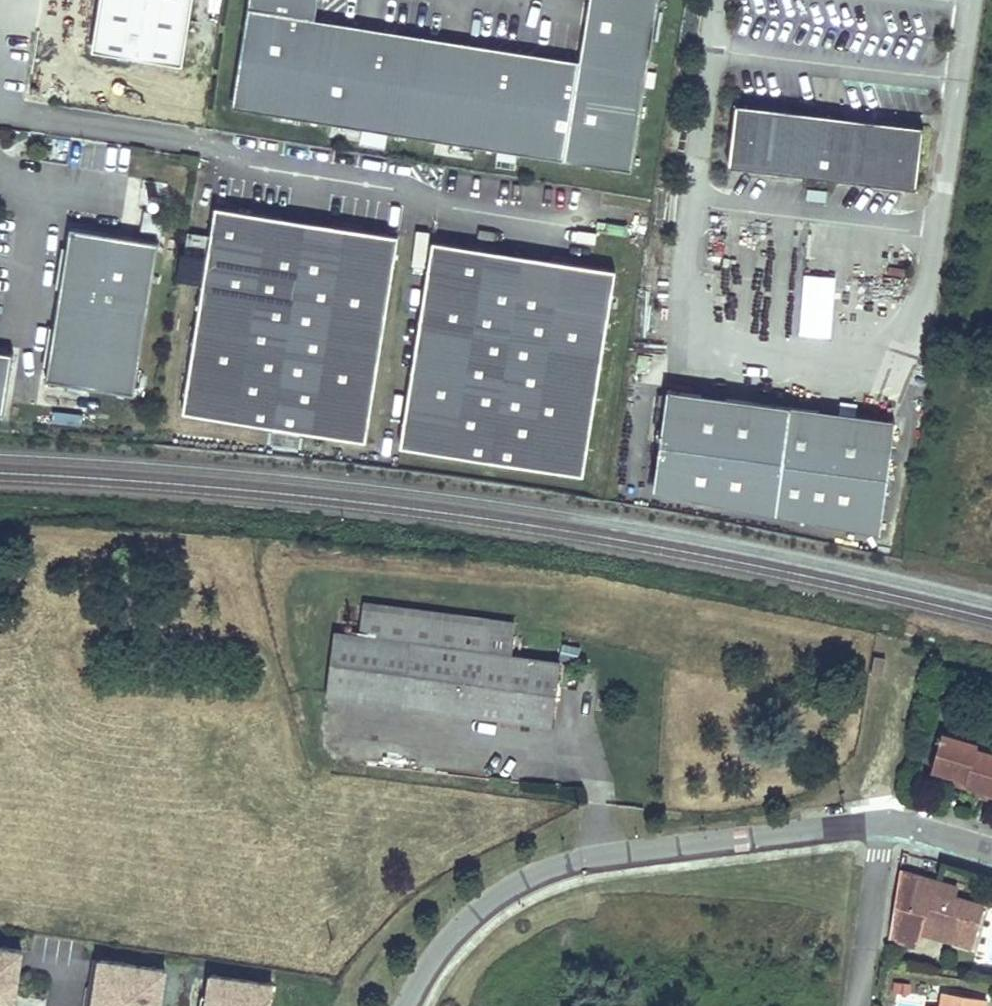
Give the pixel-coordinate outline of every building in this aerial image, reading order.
[(193,0),(100,0),(92,50),(183,64),(193,0)] [(231,108),(631,172),(659,0),(590,0),(580,61),(315,18),(318,0),(249,0),(231,108)] [(818,115),(736,104),(728,166),(916,190),(924,128),(842,118),(818,115)] [(280,216),(215,206),(182,411),(365,440),(398,235),(332,225),(328,250),(276,242),(280,216)] [(276,242),(328,250),(332,225),(280,216),(276,242)] [(498,250),(432,240),(399,446),(583,475),(615,269),(550,259),(546,285),(494,276),(498,250)] [(494,276),(546,285),(550,259),(498,250),(494,276)] [(819,338),(826,296),(798,291),(791,333),(819,338)] [(4,415),(14,353),(0,351),(0,414),(4,415)] [(896,427),(896,422),(668,390),(667,399),(662,429),(654,487),(882,520),(896,427)] [(650,427),(662,429),(667,399),(654,397),(650,427)] [(359,636),(448,647),(452,621),(363,609),(359,636)] [(334,632),(326,695),(551,725),(559,663),(509,656),(484,653),(488,627),(452,621),(448,647),(359,636),(334,632)] [(513,630),(488,627),(484,653),(509,656),(513,630)] [(885,659),(874,657),(870,676),(882,678),(885,659)] [(991,801),(991,752),(976,748),(977,743),(942,733),(931,770),(951,776),(949,783),(965,787),(965,785),(984,790),(982,798),(991,801)] [(937,882),(902,873),(888,924),(920,932),(972,946),(983,905),(955,898),(948,896),(951,886),(937,882)] [(957,888),(951,886),(948,896),(955,898),(957,888)] [(920,932),(888,924),(888,939),(916,947),(920,932)] [(0,947),(0,1005),(15,1005),(22,949),(0,947)] [(97,960),(90,1005),(160,1005),(165,971),(97,960)] [(206,977),(202,1005),(270,1005),(272,986),(206,977)] [(986,999),(944,991),(942,1005),(984,1005),(986,999)]
